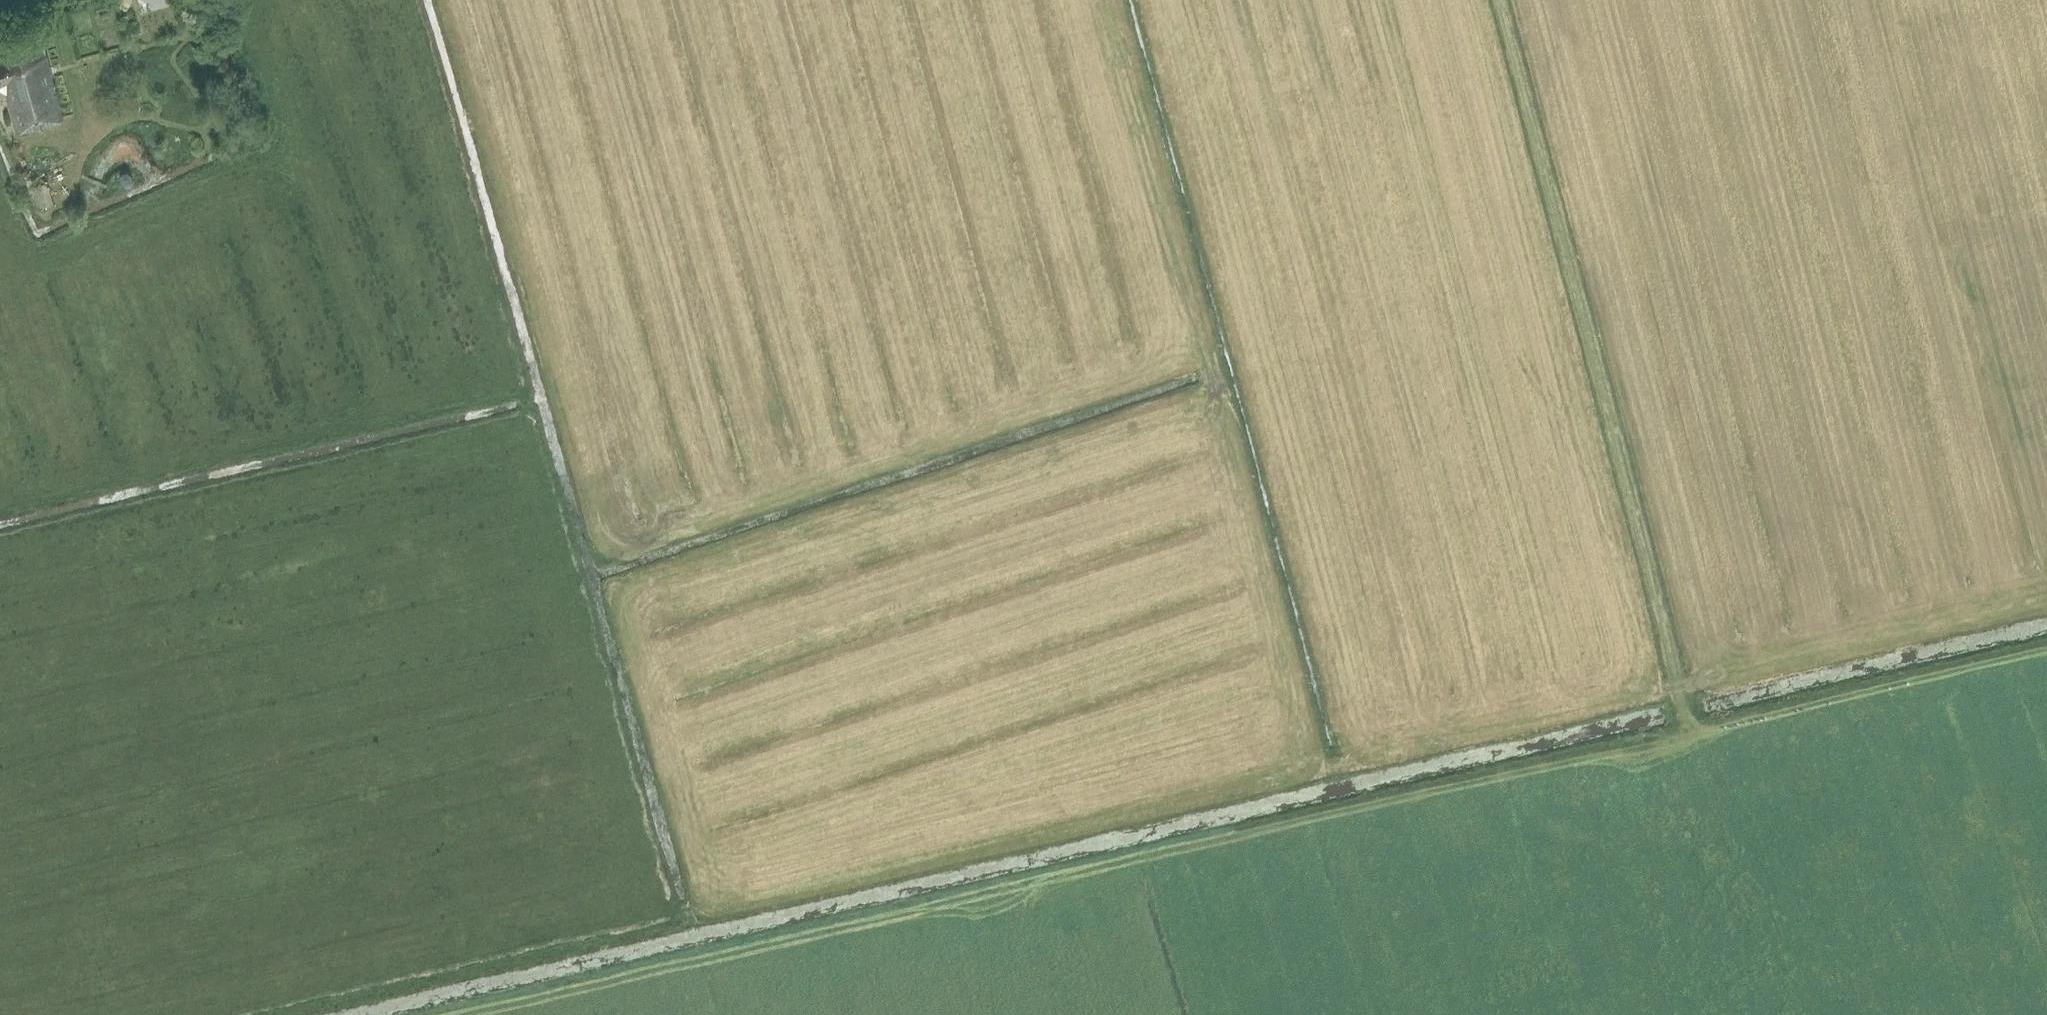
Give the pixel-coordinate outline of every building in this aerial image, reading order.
[(171,4),(170,0),(139,0),(142,12),(171,4)] [(37,20),(14,25),(18,44),(2,48),(4,57),(0,58),(0,86),(4,85),(8,103),(11,103),(17,129),(63,119),(46,43),(42,44),(37,20)]
